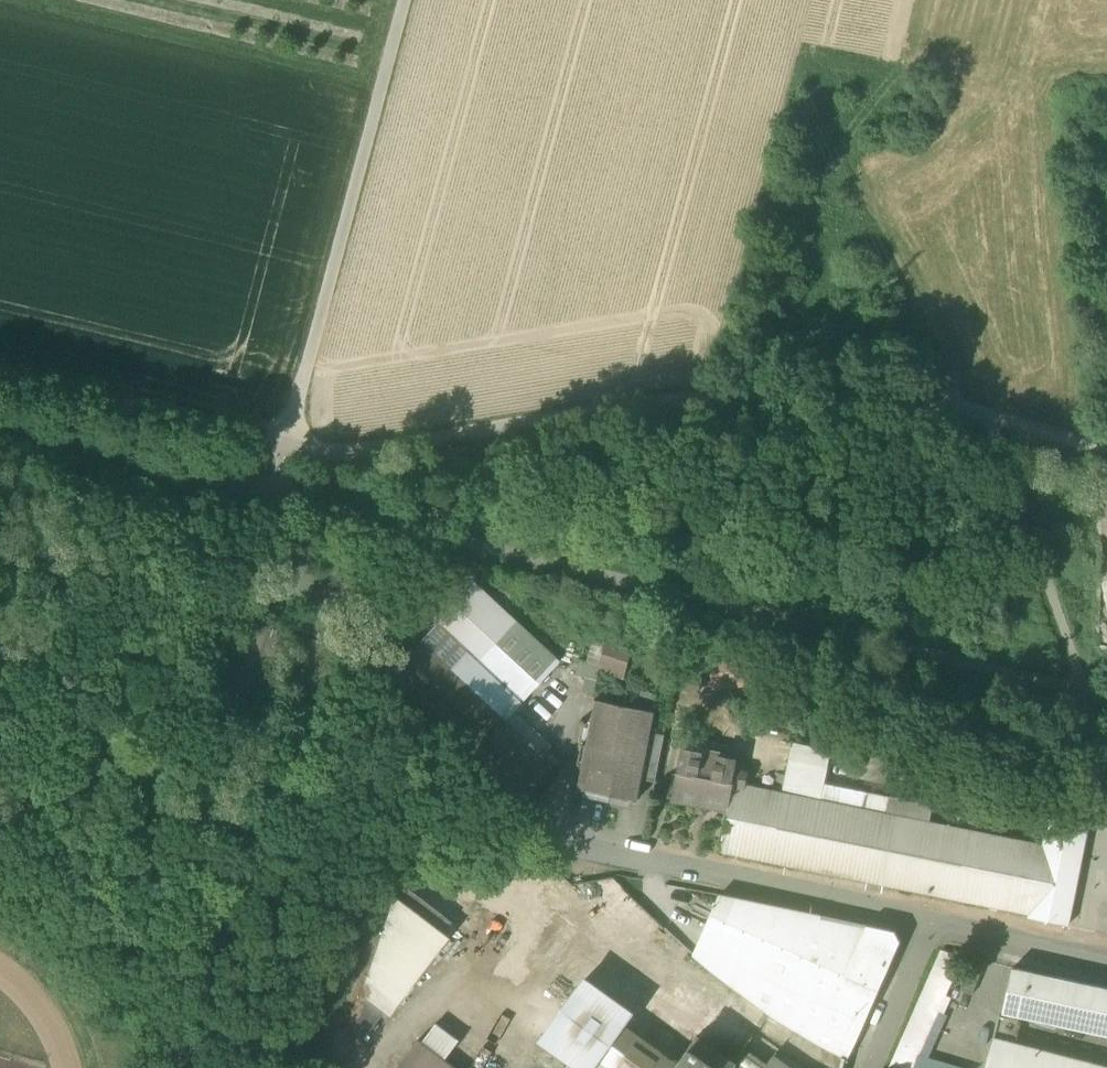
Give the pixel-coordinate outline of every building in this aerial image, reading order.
[(503,630),(463,593),(436,623),(468,652),(450,672),(502,720),(512,709),(520,700),(535,684),(491,642),(503,630)] [(522,610),(463,593),(503,630),(511,620),(512,620),(522,610)] [(556,661),(512,620),(511,620),(503,630),(491,642),(535,684),(556,661)] [(223,700),(252,709),(259,682),(266,658),(274,630),(245,622),(223,700)] [(436,623),(388,678),(418,706),(450,672),(468,652),(436,623)] [(604,642),(603,643),(591,640),(585,662),(598,665),(603,667),(601,675),(625,681),(635,641),(609,634),(606,643),(604,642)] [(751,652),(710,656),(713,690),(754,686),(751,652)] [(270,685),(277,661),(266,658),(259,682),(270,685)] [(594,681),(596,673),(598,665),(585,662),(579,660),(575,675),(594,681)] [(538,753),(502,720),(450,672),(418,706),(519,801),(556,761),(546,751),(543,748),(538,753)] [(642,691),(638,710),(655,713),(658,695),(642,691)] [(575,788),(637,801),(641,779),(650,735),(655,713),(638,710),(593,701),(575,788)] [(552,745),(512,709),(502,720),(538,753),(543,748),(546,751),(552,745)] [(641,779),(656,782),(665,737),(650,735),(641,779)] [(808,764),(824,767),(829,768),(832,750),(794,742),(790,760),(808,764)] [(673,798),(729,809),(735,784),(735,782),(740,760),(683,748),(673,798)] [(790,760),(784,794),(801,797),(808,764),(790,760)] [(824,767),(808,764),(801,797),(817,801),(824,767)] [(829,768),(824,767),(817,801),(865,810),(869,792),(825,784),(829,768)] [(817,801),(801,797),(784,794),(735,784),(729,809),(721,850),(803,867),(817,801)] [(865,810),(888,815),(892,797),(869,792),(865,810)] [(893,796),(892,797),(888,815),(931,823),(935,804),(893,796)] [(967,831),(931,823),(888,815),(865,810),(817,801),(803,867),(1031,914),(1044,847),(979,833),(967,831)] [(973,804),(967,831),(979,833),(984,807),(973,804)] [(1046,841),(1050,818),(1037,815),(1032,838),(1046,841)] [(1030,917),(1068,925),(1089,826),(1050,818),(1046,841),(1044,847),(1031,914),(1030,917)] [(346,1026),(361,1038),(381,1012),(387,1016),(447,937),(441,932),(450,921),(397,880),(346,1026)] [(847,1059),(865,1021),(745,968),(772,906),(720,895),(693,955),(712,971),(774,1017),(847,1059)] [(822,916),(772,906),(745,968),(865,1021),(890,964),(891,964),(893,960),(817,927),(822,916)] [(868,926),(822,916),(817,927),(893,960),(900,942),(900,941),(895,931),(868,925),(868,926)] [(642,978),(658,958),(631,934),(614,953),(642,978)] [(891,1067),(892,1067),(912,1067),(944,996),(946,996),(962,958),(963,956),(942,951),(891,1067)] [(960,990),(973,995),(982,971),(970,967),(960,990)] [(1106,1036),(1106,989),(1013,968),(1003,1013),(1106,1036)] [(586,976),(576,989),(626,1025),(636,1012),(586,976)] [(736,1064),(710,1046),(712,1044),(701,1036),(700,1037),(699,1038),(697,1036),(678,1063),(626,1025),(576,989),(540,1040),(572,1063),(570,1065),(567,1067),(741,1067),(736,1064)] [(920,1055),(946,996),(944,996),(912,1067),(914,1067),(920,1055)] [(951,998),(946,996),(920,1055),(930,1057),(949,1015),(945,1013),(951,998)] [(994,1038),(995,1038),(1017,1044),(1023,1021),(1000,1015),(994,1038)] [(437,1023),(422,1043),(445,1060),(460,1040),(437,1023)] [(1017,1044),(995,1038),(989,1059),(988,1059),(986,1067),(1106,1067),(1017,1044)] [(445,1060),(422,1043),(419,1040),(397,1067),(456,1067),(445,1060)] [(747,1048),(746,1050),(736,1064),(741,1067),(772,1067),(769,1066),(770,1065),(747,1048)] [(772,1067),(806,1067),(799,1064),(779,1053),(770,1065),(769,1066),(772,1067)] [(930,1057),(920,1055),(914,1067),(967,1067),(930,1057)]
